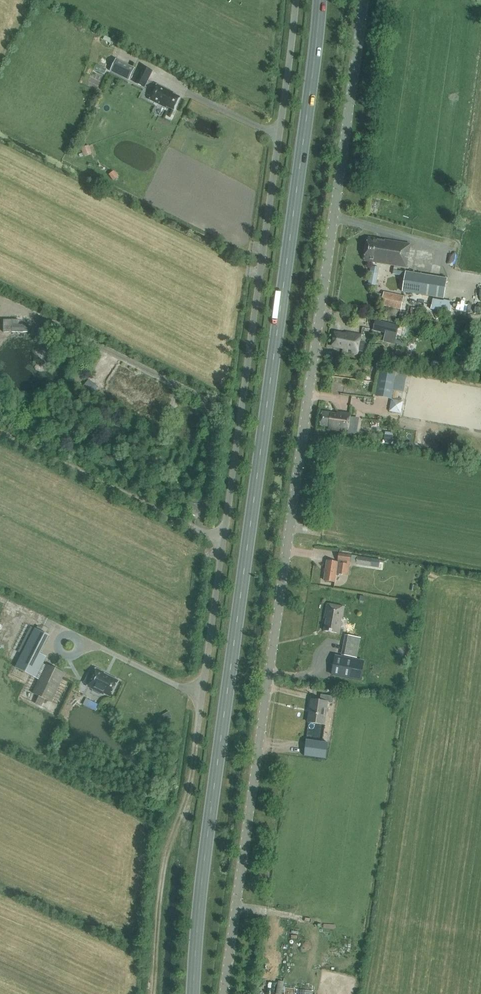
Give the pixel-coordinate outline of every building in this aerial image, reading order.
[(128,81),(135,68),(116,59),(110,72),(128,81)] [(145,88),(153,71),(142,66),(134,83),(145,88)] [(173,93),(157,85),(150,100),(166,108),(167,107),(174,110),(180,98),(173,94),(173,93)] [(83,156),(91,154),(89,145),(81,147),(83,156)] [(397,271),(398,267),(406,268),(410,245),(384,240),(384,242),(377,240),(377,239),(368,238),(364,261),(394,266),(393,270),(397,271)] [(402,292),(444,299),(447,279),(397,271),(393,270),(392,275),(404,277),(402,292)] [(404,297),(384,293),(381,305),(401,309),(404,297)] [(430,310),(449,313),(451,301),(432,298),(430,310)] [(28,325),(19,325),(19,320),(3,320),(3,332),(28,332),(28,325)] [(375,320),(373,330),(396,335),(399,325),(375,320)] [(333,346),(344,348),(343,351),(358,354),(358,351),(363,352),(366,349),(367,345),(364,342),(360,341),(361,335),(346,333),(346,335),(335,333),(333,346)] [(407,352),(405,359),(412,361),(414,354),(407,352)] [(50,365),(51,366),(58,361),(56,359),(55,357),(48,361),(50,365)] [(441,367),(443,361),(433,359),(432,366),(441,367)] [(393,391),(396,372),(380,370),(376,395),(392,398),(393,391)] [(96,389),(87,382),(82,387),(91,394),(96,389)] [(390,399),(390,412),(402,412),(402,399),(390,399)] [(322,412),(320,426),(329,428),(329,429),(347,431),(347,433),(356,435),(358,423),(356,423),(356,418),(350,418),(351,414),(337,412),(337,414),(322,412)] [(384,424),(364,422),(362,440),(372,441),(372,435),(382,436),(384,424)] [(392,441),(392,432),(384,432),(384,441),(392,441)] [(346,575),(347,562),(350,563),(351,556),(339,554),(338,563),(327,562),(324,581),(335,582),(336,574),(346,575)] [(356,565),(371,567),(372,559),(357,557),(356,565)] [(340,634),(345,608),(327,604),(324,618),(327,619),(324,631),(340,634)] [(348,636),(344,655),(356,658),(358,650),(361,638),(348,636)] [(15,668),(40,680),(33,694),(39,697),(36,704),(42,707),(45,700),(52,703),(66,674),(47,665),(47,666),(44,665),(47,658),(26,647),(15,668)] [(364,661),(336,656),(333,675),(361,680),(364,661)] [(104,673),(96,669),(92,678),(88,676),(84,683),(88,686),(88,687),(93,689),(94,691),(100,694),(102,693),(103,694),(104,693),(111,696),(118,681),(104,674),(104,673)] [(311,700),(308,723),(325,725),(328,703),(333,704),(334,697),(322,695),(321,701),(311,700)] [(96,709),(98,702),(86,698),(83,705),(96,709)] [(328,743),(306,740),(304,756),(305,756),(325,758),(326,758),(328,743)] [(58,752),(60,756),(67,753),(64,748),(58,752)]
